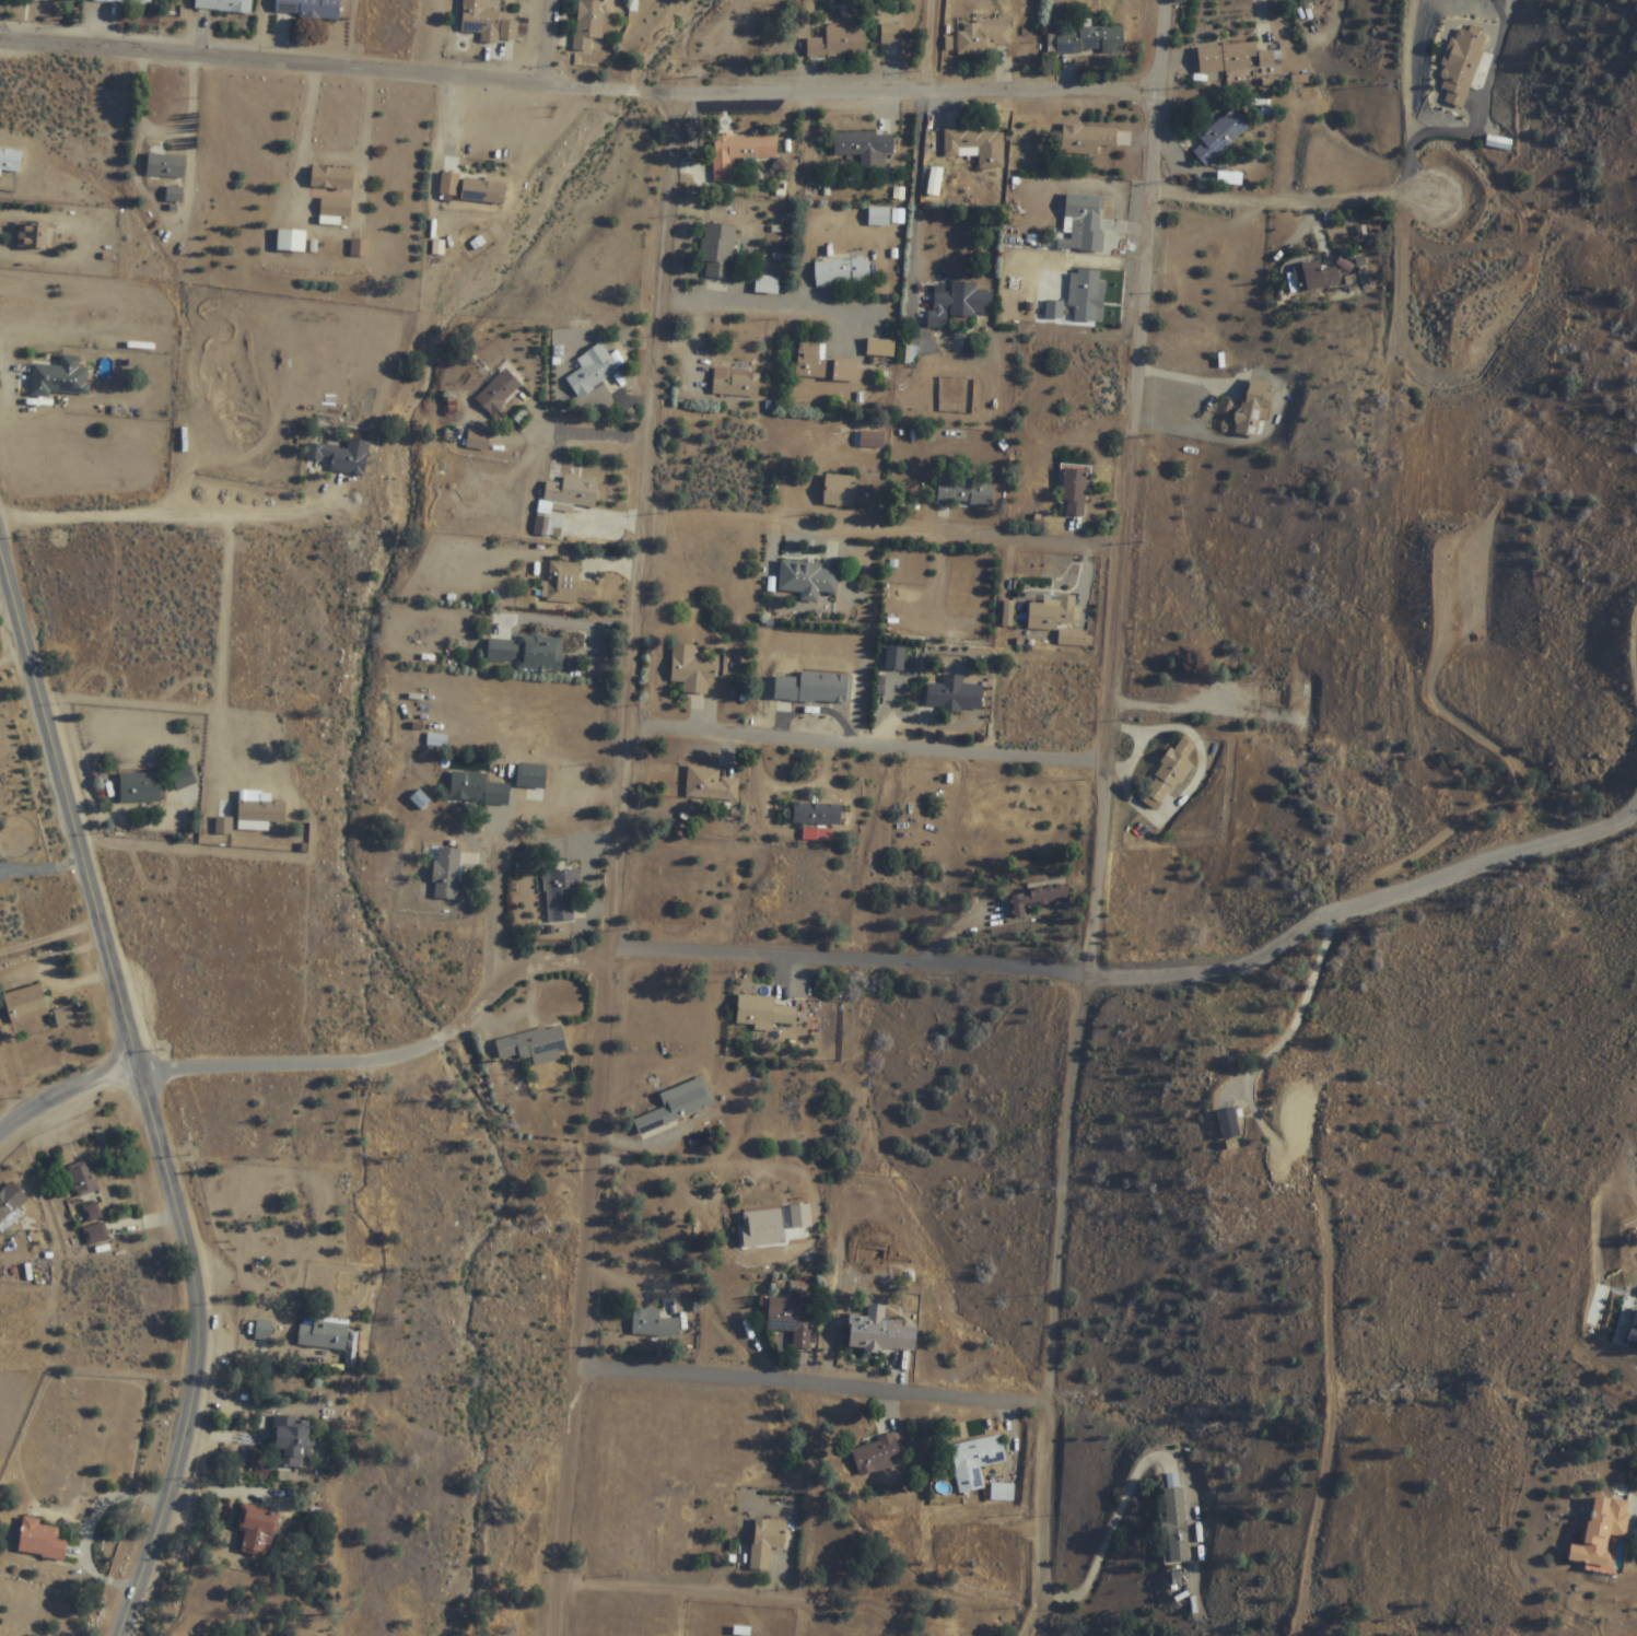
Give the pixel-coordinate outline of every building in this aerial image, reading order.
[(195,10),(252,14),(253,0),(195,0),(195,10)] [(274,13),(299,14),(299,20),(338,21),(339,0),(275,0),(274,13)] [(460,32),(481,33),(480,44),(499,45),(500,39),(500,22),(501,10),(484,9),(485,0),(462,0),(460,32)] [(577,0),(575,36),(573,35),(572,52),(593,54),(594,38),(606,38),(608,2),(577,0)] [(1010,19),(1009,46),(995,46),(995,55),(957,55),(958,32),(964,32),(964,24),(977,24),(977,19),(1010,19)] [(518,23),(500,22),(500,39),(517,40),(518,23)] [(865,24),(865,57),(806,57),(806,33),(827,33),(827,24),(865,24)] [(1469,32),(1471,24),(1482,30),(1480,36),(1487,39),(1484,52),(1463,109),(1443,102),(1448,91),(1441,87),(1446,82),(1441,79),(1443,72),(1447,69),(1440,66),(1451,39),(1457,42),(1461,30),(1469,32)] [(1124,26),(1124,50),(1081,51),(1081,55),(1056,55),(1056,27),(1124,26)] [(1196,48),(1200,74),(1260,69),(1258,52),(1256,42),(1196,48)] [(1258,52),(1275,51),(1276,67),(1260,69),(1258,52)] [(1233,107),(1252,127),(1207,167),(1193,152),(1204,142),(1200,138),(1233,107)] [(1064,124),(1062,155),(1086,156),(1085,177),(1115,179),(1118,129),(1084,128),(1084,125),(1064,124)] [(832,133),(834,157),(861,155),(862,173),(887,172),(886,154),(893,154),(892,135),(876,136),(876,130),(832,133)] [(944,130),(944,157),(979,157),(979,170),(1005,170),(1004,133),(997,133),(997,132),(983,132),(983,130),(944,130)] [(714,137),(715,156),(713,156),(714,183),(733,182),(732,160),(779,159),(777,137),(751,138),(751,137),(730,137),(730,135),(722,135),(722,137),(714,137)] [(1488,136),(1486,148),(1511,152),(1513,140),(1488,136)] [(19,174),(23,152),(0,148),(0,171),(19,174)] [(148,153),(145,176),(184,178),(186,156),(148,153)] [(312,167),(311,187),(352,190),(353,170),(312,167)] [(944,170),(933,168),(927,195),(938,197),(944,170)] [(441,172),(437,194),(457,197),(460,175),(441,172)] [(464,178),(460,199),(503,204),(506,185),(464,178)] [(165,186),(164,202),(183,203),(184,187),(165,186)] [(1066,194),(1064,233),(1072,234),(1072,239),(1059,238),(1057,249),(1072,250),(1072,248),(1079,249),(1079,252),(1103,253),(1104,234),(1099,233),(1101,196),(1066,194)] [(321,197),(319,215),(350,218),(351,199),(321,197)] [(891,209),(869,209),(869,227),(891,227),(891,209)] [(17,221),(15,247),(45,250),(47,224),(17,221)] [(706,223),(737,226),(732,280),(704,277),(706,261),(699,260),(701,238),(704,239),(706,223)] [(278,229),(277,250),(304,253),(306,231),(278,229)] [(812,262),(815,289),(870,284),(869,257),(851,258),(851,259),(812,262)] [(1322,272),(1320,262),(1292,268),(1298,293),(1342,283),(1339,268),(1322,272)] [(1078,269),(1078,274),(1071,273),(1067,306),(1075,307),(1074,320),(1104,323),(1106,308),(1103,308),(1104,295),(1107,295),(1108,282),(1100,282),(1101,271),(1078,269)] [(779,295),(779,278),(756,277),(756,294),(779,295)] [(992,291),(991,319),(948,316),(948,330),(927,329),(928,311),(934,312),(935,284),(946,285),(946,293),(951,293),(952,282),(977,283),(977,291),(992,291)] [(1048,300),(1045,318),(1064,319),(1065,302),(1048,300)] [(797,378),(857,382),(859,361),(820,359),(821,344),(799,342),(797,378)] [(564,379),(578,400),(604,384),(611,396),(628,384),(600,343),(575,360),(581,367),(564,379)] [(60,367),(32,366),(31,394),(87,398),(89,370),(78,369),(79,357),(61,356),(60,367)] [(475,399),(492,417),(505,405),(504,404),(522,386),(505,369),(475,399)] [(760,371),(714,370),(713,394),(759,395),(760,371)] [(1236,434),(1259,439),(1271,384),(1248,379),(1236,434)] [(467,431),(465,449),(489,452),(491,433),(467,431)] [(330,474),(364,480),(371,444),(348,440),(347,451),(308,444),(305,464),(331,468),(330,474)] [(1062,503),(1068,503),(1067,517),(1085,518),(1086,471),(1063,470),(1062,503)] [(547,481),(543,501),(595,510),(599,481),(564,476),(562,484),(547,481)] [(856,477),(825,476),(824,507),(879,508),(880,488),(856,487),(856,477)] [(993,508),(993,479),(939,478),(938,507),(993,508)] [(533,535),(536,516),(550,518),(547,538),(533,535)] [(550,562),(548,603),(594,606),(595,582),(578,581),(580,564),(550,562)] [(781,564),(779,592),(802,594),(801,603),(818,604),(819,593),(838,594),(839,567),(781,564)] [(1059,646),(1087,647),(1088,632),(1072,631),(1074,597),(1059,596),(1058,604),(1030,602),(1028,629),(1059,631),(1059,646)] [(489,639),(487,663),(512,665),(513,659),(517,661),(516,673),(561,676),(564,639),(542,638),(542,635),(534,634),(534,638),(519,636),(518,646),(513,645),(514,640),(489,639)] [(671,683),(684,684),(684,694),(709,696),(711,661),(695,660),(696,647),(673,645),(671,683)] [(905,671),(905,648),(886,648),(886,671),(905,671)] [(849,676),(801,673),(800,679),(776,678),(775,701),(847,705),(849,676)] [(964,677),(944,676),(943,686),(928,685),(926,710),(982,712),(983,686),(963,685),(964,677)] [(427,745),(446,747),(448,735),(428,733),(427,745)] [(1140,798),(1159,811),(1200,747),(1181,735),(1140,798)] [(196,783),(190,765),(170,772),(177,790),(196,783)] [(720,766),(688,765),(687,799),(738,801),(739,778),(720,777),(720,766)] [(501,786),(487,785),(488,774),(452,770),(449,799),(499,804),(501,786)] [(162,772),(119,772),(119,802),(162,802),(162,772)] [(269,830),(269,822),(285,822),(285,801),(263,801),(263,791),(238,791),(238,830),(269,830)] [(841,824),(841,803),(794,803),(794,824),(841,824)] [(232,817),(216,817),(216,833),(232,833),(232,817)] [(434,898),(459,898),(459,848),(434,848),(434,898)] [(546,922),(578,921),(577,870),(545,870),(546,922)] [(1028,906),(1071,901),(1069,885),(1008,892),(1011,919),(1029,917),(1028,906)] [(12,1025),(50,1015),(41,984),(3,994),(12,1025)] [(774,1006),(775,997),(738,995),(737,1023),(795,1026),(796,1007),(774,1006)] [(496,1038),(502,1067),(569,1053),(563,1024),(496,1038)] [(640,1135),(715,1105),(703,1076),(659,1093),(665,1107),(634,1119),(640,1135)] [(1224,1138),(1241,1135),(1236,1107),(1219,1110),(1224,1138)] [(77,1197),(98,1191),(90,1159),(68,1165),(77,1197)] [(28,1198),(12,1181),(0,1192),(0,1224),(28,1198)] [(741,1228),(794,1230),(795,1190),(743,1188),(741,1228)] [(103,1218),(99,1203),(84,1208),(88,1222),(103,1218)] [(83,1229),(88,1245),(109,1238),(104,1222),(83,1229)] [(770,1255),(770,1237),(755,1237),(755,1255),(770,1255)] [(769,1330),(794,1331),(794,1348),(812,1348),(813,1299),(769,1298),(769,1330)] [(849,1349),(916,1352),(917,1324),(884,1323),(885,1305),(869,1304),(868,1316),(850,1315),(849,1349)] [(1636,1349),(1636,1308),(1629,1347),(1636,1349)] [(633,1336),(680,1336),(680,1319),(659,1319),(659,1309),(633,1309),(633,1336)] [(349,1323),(314,1320),(314,1326),(300,1325),(298,1346),(347,1350),(349,1323)] [(310,1417),(273,1417),(273,1468),(309,1469),(310,1417)] [(851,1448),(859,1480),(906,1468),(897,1436),(851,1448)] [(951,1444),(959,1495),(985,1491),(981,1467),(1006,1463),(1002,1436),(951,1444)] [(1012,1500),(1014,1486),(1006,1484),(1004,1491),(998,1491),(997,1498),(1012,1500)] [(1169,1564),(1190,1562),(1186,1488),(1165,1489),(1169,1564)] [(1588,1547),(1573,1545),(1570,1564),(1613,1570),(1617,1540),(1626,1541),(1631,1501),(1594,1496),(1588,1547)] [(280,1514),(243,1505),(237,1529),(246,1532),(241,1551),(269,1558),(280,1514)] [(39,1525),(40,1520),(23,1517),(18,1554),(65,1560),(67,1541),(58,1540),(59,1528),(39,1525)] [(770,1571),(772,1550),(785,1550),(786,1521),(754,1519),(751,1570),(770,1571)]
